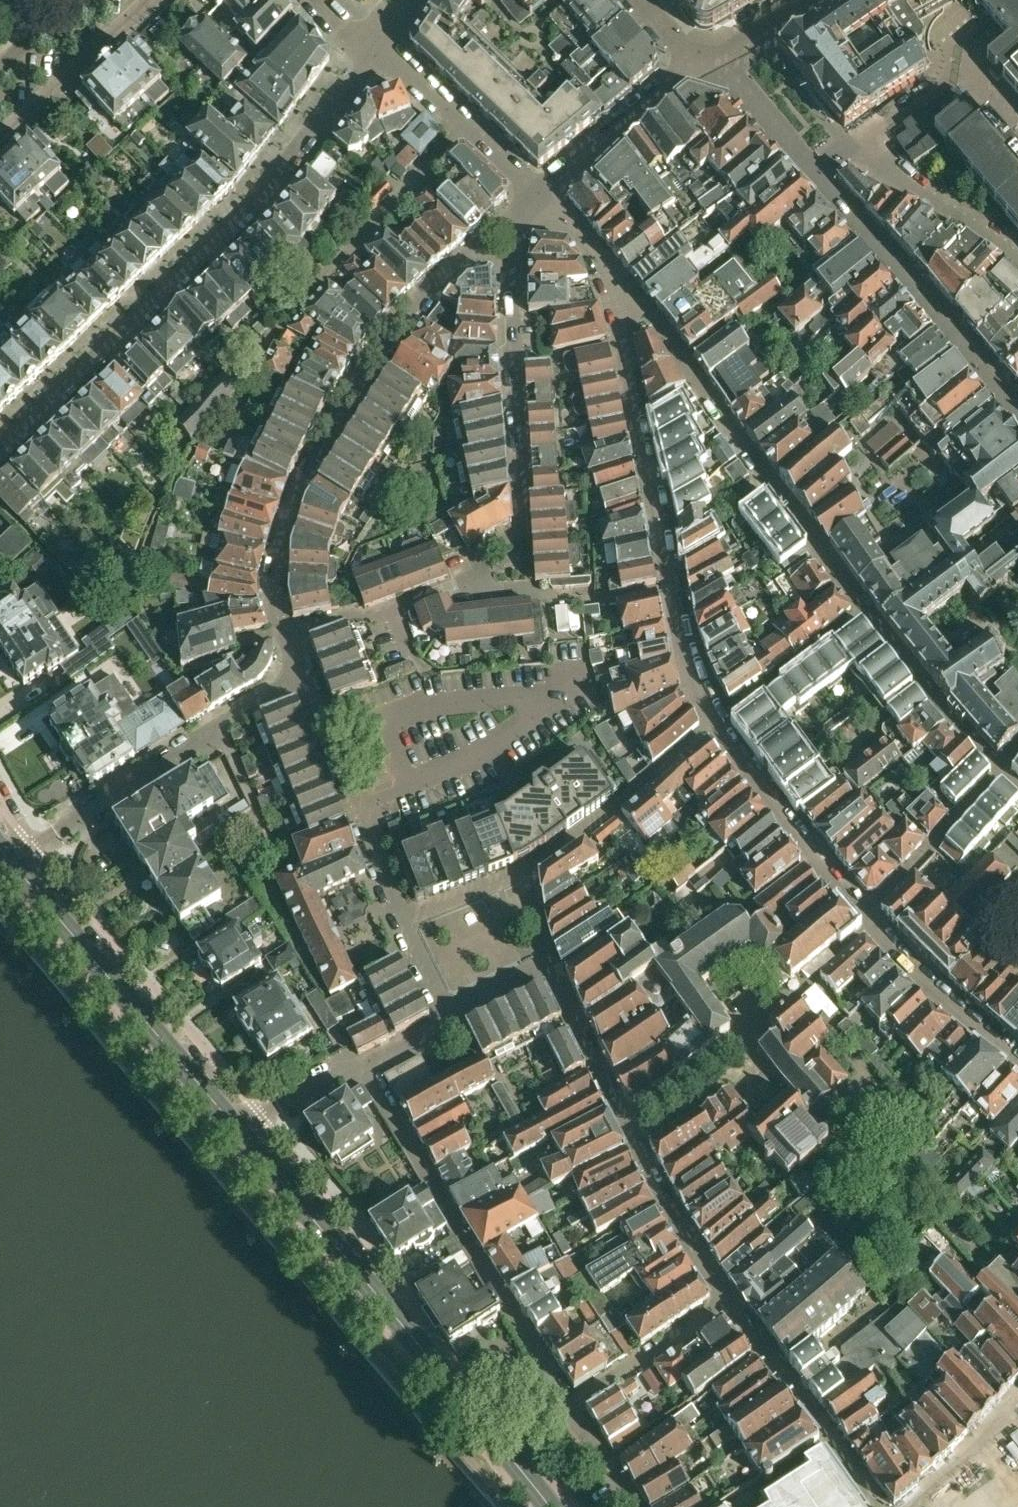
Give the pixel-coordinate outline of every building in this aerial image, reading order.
[(20,1),(20,0),(31,14),(41,6),(36,0),(19,0),(20,1)] [(246,19),(269,0),(231,0),(247,17),(246,19)] [(292,11),(293,11),(283,0),(269,0),(246,19),(236,28),(256,50),(292,11)] [(430,12),(484,49),(464,29),(467,25),(459,19),(472,0),(438,0),(430,12)] [(504,5),(520,24),(533,14),(532,12),(530,14),(526,9),(537,0),(509,0),(504,5)] [(565,66),(578,55),(581,58),(625,20),(607,0),(573,0),(549,20),(562,36),(549,48),(565,66)] [(681,11),(697,29),(699,31),(700,31),(703,32),(707,32),(711,31),(731,20),(734,19),(737,23),(777,0),(673,0),(681,11)] [(806,29),(805,28),(779,47),(801,73),(801,74),(822,100),(823,99),(845,127),(870,110),(927,70),(926,70),(929,67),(919,52),(924,48),(921,45),(923,36),(912,21),(950,0),(847,0),(806,29)] [(1010,38),(987,58),(996,68),(997,67),(1003,75),(1003,76),(1017,94),(1017,0),(978,0),(1010,38)] [(414,48),(538,169),(602,115),(583,93),(582,94),(575,85),(549,112),(484,49),(430,12),(413,38),(414,48)] [(179,43),(204,67),(222,84),(247,59),(206,18),(198,26),(197,24),(186,34),(187,35),(179,43)] [(575,85),(582,94),(583,93),(585,91),(644,42),(625,20),(581,58),(578,55),(565,66),(561,70),(575,85)] [(237,88),(230,82),(224,89),(236,100),(237,99),(274,134),(285,120),(295,106),(295,107),(309,89),(319,75),(329,61),(329,52),(322,45),(323,45),(311,32),(300,21),(237,88)] [(113,58),(105,65),(146,111),(151,117),(159,110),(155,106),(170,93),(161,83),(163,81),(145,62),(153,55),(138,39),(131,46),(129,45),(114,59),(113,58)] [(656,55),(644,42),(585,91),(605,112),(655,71),(656,55)] [(83,90),(76,96),(90,112),(97,105),(115,125),(117,123),(126,133),(141,120),(140,118),(146,111),(105,65),(97,73),(98,74),(82,88),(83,90)] [(396,132),(404,134),(419,119),(411,111),(400,87),(371,99),(381,122),(386,132),(387,135),(396,132)] [(986,114),(980,120),(966,103),(968,102),(956,89),(904,124),(909,132),(897,140),(908,156),(914,165),(938,148),(931,138),(937,133),(948,147),(994,201),(1017,230),(1017,151),(986,114)] [(688,90),(674,101),(696,130),(729,103),(688,90)] [(368,97),(347,125),(364,138),(368,141),(371,143),(386,132),(381,122),(371,99),(368,97)] [(256,158),(272,137),(274,134),(237,99),(236,100),(219,122),(209,113),(225,128),(256,158)] [(674,101),(656,116),(685,154),(686,153),(704,140),(696,130),(674,101)] [(696,130),(704,140),(708,145),(713,152),(747,123),(729,102),(729,103),(696,130)] [(168,126),(184,140),(192,148),(232,188),(237,184),(256,158),(225,128),(209,113),(188,136),(173,121),(168,126)] [(425,113),(419,119),(404,134),(400,138),(419,157),(444,132),(425,113)] [(656,116),(639,130),(664,162),(674,178),(685,193),(697,184),(686,168),(692,162),(690,161),(691,160),(686,153),(685,154),(656,116)] [(764,142),(747,123),(713,152),(708,145),(691,160),(690,161),(692,162),(686,168),(697,184),(702,191),(709,187),(764,142)] [(334,142),(350,154),(358,151),(368,141),(364,138),(347,125),(334,142)] [(639,130),(625,142),(649,174),(658,185),(667,178),(670,180),(674,178),(664,162),(639,130)] [(130,139),(140,147),(146,140),(137,131),(130,139)] [(94,132),(83,142),(101,162),(112,152),(94,132)] [(31,141),(28,138),(20,145),(19,145),(12,152),(13,153),(6,160),(38,194),(41,191),(47,197),(51,193),(55,198),(69,185),(60,175),(61,173),(43,153),(50,147),(39,134),(31,141)] [(625,142),(588,180),(605,199),(614,208),(627,220),(639,234),(649,226),(648,224),(652,221),(654,223),(662,216),(675,207),(658,185),(649,174),(625,142)] [(781,162),(764,142),(709,187),(702,191),(697,184),(685,193),(674,178),(670,180),(667,178),(658,185),(675,207),(676,206),(691,224),(700,217),(704,222),(716,212),(735,198),(781,162)] [(228,193),(232,188),(192,148),(183,157),(175,166),(215,205),(215,206),(228,193)] [(457,151),(447,160),(496,210),(507,199),(507,188),(468,150),(457,151)] [(309,174),(308,173),(291,196),(318,220),(336,198),(323,186),(339,167),(324,155),(309,174)] [(385,164),(390,174),(392,173),(391,173),(398,166),(395,156),(385,164)] [(383,180),(386,177),(380,158),(371,169),(383,180)] [(198,222),(215,205),(175,166),(168,159),(160,168),(169,176),(160,185),(197,223),(198,222)] [(16,214),(17,213),(27,224),(41,211),(37,206),(41,203),(35,196),(38,194),(6,160),(0,165),(0,197),(16,214)] [(436,171),(442,178),(452,187),(452,188),(484,221),(496,210),(447,160),(436,171)] [(796,179),(781,162),(735,198),(716,212),(719,215),(718,217),(721,222),(723,220),(730,229),(796,179)] [(408,171),(406,170),(399,165),(398,166),(391,173),(392,173),(401,180),(408,171)] [(838,177),(853,194),(867,210),(868,210),(881,191),(882,190),(883,189),(884,188),(870,179),(867,183),(847,168),(838,177)] [(142,202),(136,196),(142,203),(179,240),(180,240),(197,223),(160,185),(150,176),(141,185),(151,194),(142,202)] [(699,275),(729,251),(729,252),(749,236),(757,246),(778,229),(785,224),(816,200),(796,179),(730,229),(688,261),(699,275)] [(568,199),(585,218),(605,199),(588,180),(568,199)] [(381,204),(393,192),(381,181),(369,193),(381,204)] [(452,188),(438,202),(448,211),(470,234),(484,221),(452,188)] [(904,201),(881,191),(868,210),(884,227),(904,201)] [(427,192),(417,201),(414,203),(429,217),(434,213),(440,219),(448,211),(438,202),(437,203),(427,192)] [(358,204),(359,205),(369,216),(381,204),(369,193),(358,204)] [(133,211),(125,219),(163,256),(179,240),(142,203),(136,196),(133,194),(124,202),(133,211)] [(66,195),(56,205),(64,212),(75,201),(66,195)] [(291,196),(277,214),(303,243),(312,252),(302,241),(308,234),(313,239),(324,225),(318,220),(291,196)] [(787,246),(792,254),(836,222),(818,203),(821,200),(818,198),(816,200),(785,224),(778,229),(790,243),(787,246)] [(605,199),(585,218),(593,228),(614,208),(605,199)] [(919,208),(905,200),(884,227),(895,239),(919,208)] [(617,256),(630,273),(677,235),(691,224),(676,206),(675,207),(662,216),(654,223),(652,221),(648,224),(649,226),(639,234),(614,253),(617,256)] [(593,228),(601,237),(602,239),(627,220),(614,208),(593,228)] [(933,216),(919,208),(895,239),(902,248),(933,216)] [(429,217),(423,222),(451,252),(470,234),(448,211),(440,219),(434,213),(429,217)] [(630,273),(647,294),(682,265),(688,261),(730,229),(723,220),(721,222),(718,217),(719,215),(716,212),(704,222),(700,217),(691,224),(677,235),(630,273)] [(276,215),(259,231),(294,269),(298,265),(289,257),(294,252),(303,261),(312,253),(312,252),(303,243),(277,214),(276,215)] [(902,248),(915,262),(948,224),(933,216),(902,248)] [(115,228),(107,236),(144,275),(163,257),(163,256),(125,219),(124,219),(122,217),(113,225),(115,228)] [(602,239),(614,253),(639,234),(627,220),(602,239)] [(423,222),(409,234),(439,262),(451,252),(423,222)] [(792,254),(811,281),(823,270),(855,243),(836,222),(792,254)] [(31,229),(39,238),(45,232),(37,223),(31,229)] [(928,276),(943,258),(964,234),(948,224),(915,262),(926,274),(928,276)] [(97,245),(89,253),(127,291),(144,275),(107,236),(107,237),(98,227),(96,230),(101,236),(95,243),(97,245)] [(259,231),(242,248),(269,277),(282,264),(291,273),(294,269),(259,231)] [(408,291),(428,271),(426,269),(385,231),(365,250),(375,262),(376,261),(408,291)] [(398,243),(385,231),(426,269),(428,271),(439,262),(409,234),(398,243)] [(967,235),(964,234),(943,258),(959,273),(959,274),(984,247),(967,235)] [(534,237),(530,258),(580,260),(569,242),(559,240),(560,237),(550,235),(549,239),(534,237)] [(9,243),(18,253),(28,245),(20,236),(9,243)] [(795,334),(828,306),(833,302),(834,303),(847,292),(876,267),(855,243),(823,270),(811,281),(809,282),(812,284),(777,314),(778,315),(774,319),(779,325),(783,321),(795,334)] [(78,259),(72,270),(74,273),(108,309),(109,310),(121,298),(127,291),(89,253),(81,245),(78,248),(83,253),(78,259)] [(1004,261),(984,247),(959,274),(974,289),(985,278),(1004,261)] [(242,248),(224,265),(251,294),(261,303),(269,295),(260,285),(269,277),(242,248)] [(0,257),(0,277),(13,266),(3,254),(0,257)] [(530,260),(530,280),(587,281),(580,261),(580,260),(530,258),(530,260)] [(928,276),(945,296),(955,308),(974,289),(959,274),(959,273),(943,258),(928,276)] [(355,260),(345,268),(358,282),(387,311),(388,310),(408,291),(376,261),(375,262),(366,271),(355,260)] [(736,305),(761,286),(756,282),(739,261),(708,284),(713,290),(719,285),(736,305)] [(985,278),(1011,301),(1013,304),(1017,299),(1017,274),(1004,261),(985,278)] [(224,265),(208,280),(243,319),(251,311),(243,302),(251,294),(224,265)] [(647,294),(663,314),(685,298),(699,312),(713,331),(739,313),(734,307),(736,305),(719,285),(713,290),(708,284),(701,290),(682,265),(647,294)] [(839,346),(843,342),(849,337),(872,320),(866,314),(895,288),(876,267),(847,292),(834,303),(833,302),(828,306),(834,313),(830,316),(837,323),(836,324),(838,325),(827,336),(839,346)] [(62,279),(54,287),(92,325),(108,309),(74,273),(72,270),(71,271),(69,268),(60,277),(62,279)] [(497,302),(496,288),(496,276),(488,270),(466,274),(448,292),(443,301),(460,309),(461,301),(497,302)] [(996,315),(1011,301),(985,278),(974,289),(955,308),(977,335),(996,315)] [(208,280),(190,298),(217,329),(226,320),(233,327),(243,319),(208,280)] [(568,284),(588,282),(587,281),(530,280),(529,312),(550,311),(596,305),(591,291),(569,293),(568,284)] [(344,297),(341,301),(370,332),(387,311),(358,282),(344,297)] [(329,284),(303,314),(314,325),(322,332),(356,352),(370,332),(341,301),(344,297),(329,284)] [(762,285),(761,286),(736,305),(734,307),(739,313),(739,312),(743,318),(772,299),(762,285)] [(33,319),(31,317),(35,321),(63,352),(63,353),(77,340),(76,340),(92,325),(54,287),(54,288),(57,291),(55,294),(48,288),(26,309),(35,317),(33,319)] [(856,358),(832,379),(829,375),(822,380),(834,396),(842,390),(847,396),(869,376),(897,351),(885,336),(914,310),(895,288),(866,314),(872,320),(849,337),(843,342),(856,358)] [(273,315),(280,307),(269,295),(261,303),(273,315)] [(190,298),(170,317),(200,350),(203,353),(222,334),(217,329),(190,298)] [(663,314),(676,330),(699,312),(685,298),(663,314)] [(996,315),(977,335),(1001,363),(1017,347),(1017,300),(1017,299),(1013,304),(1011,301),(996,315)] [(497,323),(497,302),(461,301),(460,309),(458,320),(497,323)] [(441,304),(437,309),(444,315),(448,310),(441,304)] [(550,311),(553,350),(607,338),(599,305),(596,305),(550,311)] [(434,327),(444,315),(437,309),(427,321),(434,327)] [(932,332),(914,310),(885,336),(897,351),(901,355),(908,348),(910,350),(932,332)] [(714,332),(713,331),(699,312),(676,330),(690,350),(714,332)] [(5,334),(42,372),(63,352),(35,321),(31,317),(26,313),(15,323),(12,320),(5,326),(0,322),(0,329),(5,334)] [(289,330),(298,335),(306,340),(314,325),(303,314),(289,330)] [(170,317),(143,343),(168,370),(183,355),(192,363),(203,353),(200,350),(170,317)] [(497,345),(497,323),(458,320),(454,343),(497,345)] [(415,338),(413,342),(450,360),(454,343),(425,324),(415,338)] [(256,326),(254,332),(261,335),(264,330),(256,326)] [(707,374),(731,409),(755,393),(762,388),(758,382),(769,373),(756,356),(752,359),(746,351),(750,348),(735,330),(727,333),(695,358),(707,374)] [(296,338),(283,331),(276,344),(275,344),(262,368),(282,379),(294,356),(288,353),(296,338)] [(356,352),(322,332),(314,345),(318,348),(349,363),(356,352)] [(634,341),(648,403),(688,388),(671,362),(653,332),(634,341)] [(943,344),(932,332),(910,350),(908,348),(901,355),(897,351),(869,376),(882,389),(896,377),(918,360),(920,362),(943,344)] [(22,392),(42,372),(5,334),(0,338),(0,368),(22,392)] [(800,359),(809,352),(800,340),(791,348),(800,359)] [(392,370),(430,395),(434,397),(454,362),(450,360),(413,342),(395,365),(392,370)] [(497,350),(497,345),(454,343),(450,360),(454,362),(465,362),(466,369),(464,369),(463,383),(499,381),(497,350)] [(868,424),(894,405),(893,404),(953,356),(943,344),(920,362),(918,360),(896,377),(901,383),(886,394),(887,395),(862,415),(868,424)] [(578,372),(580,382),(614,376),(608,346),(566,355),(564,358),(566,372),(570,374),(578,372)] [(120,364),(121,365),(146,393),(147,392),(155,384),(164,393),(173,384),(165,375),(138,347),(120,364)] [(1001,363),(1016,380),(1017,379),(1017,347),(1001,363)] [(341,377),(349,363),(318,348),(314,358),(341,377)] [(893,404),(894,405),(901,413),(908,423),(908,424),(924,441),(935,433),(920,415),(969,376),(953,356),(893,404)] [(308,357),(293,385),(326,402),(341,377),(314,358),(313,360),(308,357)] [(525,365),(527,395),(552,393),(550,363),(525,365)] [(105,380),(94,390),(122,422),(126,424),(136,415),(133,412),(141,403),(149,410),(157,403),(147,392),(146,393),(121,365),(115,371),(115,370),(105,380)] [(3,411),(22,392),(0,368),(0,408),(3,411)] [(392,370),(367,407),(406,431),(430,395),(392,370)] [(191,439),(234,393),(238,390),(224,374),(177,424),(191,439)] [(572,400),(573,404),(618,394),(614,376),(580,382),(583,394),(574,396),(572,400)] [(935,433),(940,428),(941,429),(984,394),(969,376),(920,415),(935,433)] [(284,380),(265,420),(306,440),(326,402),(293,385),(284,380)] [(449,383),(453,413),(502,402),(499,381),(463,383),(449,383)] [(782,387),(787,393),(794,387),(789,381),(782,387)] [(170,396),(181,407),(189,400),(177,388),(170,396)] [(696,400),(688,388),(648,403),(657,438),(686,422),(691,419),(683,407),(696,400)] [(86,398),(74,410),(103,440),(102,442),(109,448),(121,438),(120,436),(124,434),(117,427),(122,422),(94,390),(86,398)] [(527,395),(530,429),(555,426),(552,393),(527,395)] [(731,409),(745,429),(768,411),(755,393),(731,409)] [(587,414),(588,422),(623,415),(618,394),(573,404),(575,414),(579,416),(587,414)] [(952,435),(955,440),(994,407),(984,394),(941,429),(944,433),(942,434),(946,439),(952,435)] [(761,451),(797,423),(807,416),(792,397),(747,432),(761,451)] [(257,404),(251,401),(241,419),(248,423),(252,421),(259,408),(257,404)] [(452,413),(460,449),(461,454),(505,445),(502,402),(453,413),(452,413)] [(823,404),(809,415),(822,432),(836,420),(823,404)] [(367,407),(343,444),(382,468),(388,459),(394,463),(398,462),(402,456),(394,450),(406,431),(367,407)] [(938,454),(964,486),(973,497),(978,502),(981,500),(995,490),(1017,473),(1017,435),(994,407),(955,440),(938,454)] [(60,423),(53,430),(89,466),(83,460),(102,442),(103,440),(74,410),(60,423)] [(583,449),(594,447),(628,439),(623,415),(588,422),(592,437),(583,438),(581,441),(583,449)] [(868,424),(862,415),(850,424),(861,437),(872,429),(868,424)] [(287,479),(306,440),(265,420),(252,447),(244,462),(287,479)] [(696,440),(686,422),(657,438),(662,460),(691,443),(696,440)] [(761,451),(777,473),(812,443),(797,423),(761,451)] [(876,456),(901,434),(892,423),(866,445),(876,456)] [(530,429),(532,461),(557,459),(555,426),(530,429)] [(53,430),(33,449),(62,479),(61,479),(77,496),(78,498),(81,495),(76,489),(82,484),(77,477),(89,466),(53,430)] [(780,476),(812,517),(847,487),(851,483),(836,464),(851,451),(833,431),(814,445),(780,476)] [(714,440),(719,447),(726,443),(721,435),(714,440)] [(582,454),(589,473),(590,473),(591,475),(594,474),(632,462),(628,439),(594,447),(595,450),(582,454)] [(882,461),(891,471),(915,449),(907,439),(882,461)] [(238,445),(230,441),(224,454),(234,458),(239,450),(238,445)] [(701,460),(691,443),(662,460),(667,480),(696,464),(701,460)] [(719,447),(724,454),(731,450),(726,443),(719,447)] [(359,503),(382,468),(343,444),(320,478),(359,503)] [(207,462),(212,450),(201,445),(196,458),(207,462)] [(464,499),(468,507),(474,504),(481,501),(480,496),(508,490),(505,445),(461,454),(456,456),(465,499),(464,499)] [(26,456),(13,469),(44,501),(46,503),(58,493),(68,504),(77,496),(61,479),(62,479),(33,449),(25,456),(26,456)] [(729,462),(736,457),(731,450),(724,454),(729,462)] [(532,461),(534,493),(560,492),(557,459),(532,461)] [(744,468),(738,461),(731,466),(737,473),(744,468)] [(244,462),(232,493),(278,505),(287,479),(244,462)] [(591,475),(596,491),(600,491),(600,492),(635,479),(632,462),(594,474),(591,475)] [(706,481),(696,464),(667,480),(673,501),(701,484),(706,481)] [(737,473),(731,466),(725,471),(730,478),(737,473)] [(167,468),(157,478),(165,486),(174,475),(167,468)] [(749,475),(744,468),(737,473),(742,480),(749,475)] [(26,524),(36,517),(32,513),(44,501),(13,469),(0,481),(0,497),(20,518),(26,524)] [(735,485),(742,480),(737,473),(730,478),(735,485)] [(1012,514),(1014,513),(1017,509),(1017,473),(995,490),(1012,514)] [(354,512),(357,507),(359,503),(320,478),(307,499),(342,515),(345,509),(350,512),(354,512)] [(600,492),(606,511),(639,498),(635,479),(600,492)] [(747,480),(748,497),(762,495),(760,479),(747,480)] [(711,502),(701,484),(673,501),(677,520),(705,505),(711,502)] [(176,486),(173,497),(185,500),(188,489),(176,486)] [(812,517),(826,536),(830,542),(829,540),(832,539),(833,540),(866,517),(858,505),(847,487),(812,517)] [(474,504),(482,520),(481,520),(489,534),(511,522),(508,490),(480,496),(481,501),(474,504)] [(564,492),(560,492),(534,493),(534,494),(530,494),(531,516),(578,513),(577,506),(574,503),(566,504),(564,492)] [(232,493),(226,512),(271,527),(278,505),(232,493)] [(173,497),(170,510),(181,514),(185,500),(173,497)] [(735,530),(751,520),(758,529),(777,514),(764,497),(745,512),(733,521),(732,525),(735,530)] [(1016,557),(1007,564),(998,551),(976,567),(966,553),(967,552),(964,546),(995,523),(981,500),(978,502),(973,497),(940,522),(935,516),(926,523),(932,531),(888,564),(860,584),(882,615),(933,678),(932,679),(951,701),(952,701),(997,755),(1017,734),(1017,682),(1012,676),(999,688),(995,681),(996,681),(990,673),(1003,664),(988,644),(991,641),(992,638),(989,635),(986,634),(984,636),(983,638),(985,642),(954,663),(923,621),(967,587),(979,603),(1008,581),(1004,577),(1017,567),(1017,555),(1016,557)] [(606,511),(610,522),(642,512),(639,498),(606,511)] [(737,512),(745,505),(741,498),(732,505),(737,512)] [(338,525),(340,520),(341,516),(342,515),(307,499),(306,500),(299,521),(343,536),(345,530),(344,526),(338,525)] [(464,499),(451,506),(456,514),(468,507),(464,499)] [(481,520),(482,520),(474,504),(468,507),(456,514),(444,520),(430,528),(436,538),(455,527),(466,547),(489,534),(481,520)] [(677,520),(681,539),(709,524),(705,505),(677,520)] [(451,506),(439,513),(444,520),(456,514),(451,506)] [(142,512),(139,519),(138,523),(144,526),(150,515),(142,512)] [(265,547),(271,527),(226,512),(218,535),(222,537),(223,537),(265,547)] [(603,544),(614,542),(647,537),(642,512),(610,522),(610,523),(600,526),(603,544)] [(428,523),(430,528),(444,520),(439,513),(429,519),(428,523)] [(531,516),(533,536),(567,533),(567,524),(575,524),(578,521),(578,513),(531,516)] [(758,529),(765,538),(758,544),(763,550),(789,530),(777,514),(758,529)] [(883,542),(866,517),(833,540),(832,539),(829,540),(830,542),(860,584),(888,564),(875,548),(883,542)] [(299,521),(293,541),(291,546),(329,552),(332,544),(336,546),(341,544),(343,536),(299,521)] [(681,539),(684,558),(719,539),(710,523),(709,524),(681,539)] [(158,525),(155,537),(166,540),(169,529),(158,525)] [(32,544),(14,526),(0,539),(0,552),(11,564),(32,544)] [(787,558),(795,552),(802,546),(789,530),(763,550),(768,557),(776,552),(783,562),(787,558)] [(731,532),(719,539),(684,558),(687,576),(724,556),(725,557),(741,548),(731,532)] [(533,536),(534,559),(581,556),(581,549),(577,546),(568,546),(567,533),(533,536)] [(1016,557),(1017,555),(1017,534),(1017,535),(1017,534),(1004,543),(1016,557)] [(209,548),(219,551),(261,561),(265,547),(223,537),(222,537),(222,539),(213,536),(209,548)] [(448,578),(441,559),(436,546),(440,545),(436,538),(435,536),(421,542),(417,540),(413,541),(429,585),(448,578)] [(163,552),(166,540),(155,537),(151,549),(163,552)] [(614,542),(617,566),(651,560),(647,537),(614,542)] [(128,538),(126,547),(135,556),(140,542),(128,538)] [(408,593),(413,591),(429,585),(413,541),(403,545),(402,548),(405,557),(396,560),(408,593)] [(124,546),(105,564),(116,574),(135,557),(135,556),(126,547),(124,546)] [(329,562),(329,552),(291,546),(290,569),(337,571),(337,564),(334,562),(329,562)] [(807,553),(802,546),(795,552),(800,558),(807,553)] [(219,551),(215,564),(257,573),(261,561),(219,551)] [(26,562),(36,575),(47,563),(37,552),(26,562)] [(755,559),(750,552),(743,556),(742,561),(745,565),(755,559)] [(792,564),(800,558),(795,552),(787,558),(792,564)] [(377,554),(371,557),(388,600),(408,593),(396,560),(384,564),(381,556),(377,554)] [(534,559),(536,582),(549,582),(549,581),(559,580),(569,580),(571,580),(571,579),(570,567),(578,567),(581,565),(581,556),(534,559)] [(687,576),(689,591),(720,579),(734,571),(725,557),(724,556),(687,576)] [(147,557),(143,569),(155,572),(158,561),(147,557)] [(365,571),(353,576),(365,609),(388,600),(371,557),(363,560),(362,563),(365,571)] [(815,563),(811,557),(803,562),(807,568),(815,563)] [(780,564),(784,568),(785,569),(792,564),(787,558),(783,562),(780,564)] [(760,565),(755,559),(745,565),(748,569),(752,570),(760,565)] [(609,584),(610,592),(656,583),(651,560),(617,566),(619,579),(611,581),(609,584)] [(212,579),(212,581),(257,589),(257,588),(257,574),(257,573),(215,564),(203,562),(200,576),(212,579)] [(803,562),(795,568),(799,574),(807,568),(803,562)] [(806,601),(830,584),(815,563),(807,568),(799,574),(792,578),(790,580),(806,601)] [(75,576),(95,596),(116,576),(115,575),(116,574),(105,564),(106,565),(95,576),(85,566),(75,576)] [(788,572),(792,578),(799,574),(795,568),(788,572)] [(143,569),(140,580),(152,583),(155,572),(143,569)] [(337,579),(337,574),(337,571),(290,569),(289,593),(327,590),(328,582),(334,582),(337,579)] [(591,578),(579,579),(579,587),(588,587),(591,584),(591,578)] [(579,579),(571,579),(571,580),(569,580),(570,588),(579,587),(579,579)] [(689,591),(694,609),(733,588),(737,586),(734,582),(725,588),(720,579),(689,591)] [(553,589),(560,589),(559,580),(549,581),(549,582),(550,587),(553,589)] [(560,589),(570,588),(569,580),(559,580),(560,589)] [(212,581),(209,595),(208,596),(215,597),(259,598),(257,589),(212,581)] [(694,609),(701,635),(729,617),(735,613),(741,609),(748,606),(742,597),(736,588),(737,587),(737,586),(733,588),(694,609)] [(851,609),(834,589),(820,601),(834,622),(851,609)] [(0,605),(0,646),(4,652),(44,624),(43,624),(52,618),(47,611),(35,594),(27,599),(26,598),(21,601),(14,590),(0,600),(0,603),(1,604),(0,605)] [(294,618),(340,608),(338,600),(335,598),(329,599),(327,590),(289,593),(294,618)] [(177,592),(178,606),(190,605),(188,594),(177,592)] [(624,631),(632,629),(664,622),(658,593),(617,604),(624,631)] [(260,608),(259,598),(215,597),(208,596),(209,595),(203,596),(208,613),(229,608),(229,612),(260,608)] [(408,615),(412,623),(419,620),(424,632),(432,629),(439,633),(453,610),(448,597),(411,611),(408,615)] [(532,601),(511,603),(514,638),(523,637),(524,646),(528,649),(536,648),(535,635),(534,623),(533,612),(532,601)] [(537,601),(532,601),(533,612),(541,611),(540,603),(537,601)] [(806,613),(804,611),(803,612),(820,634),(834,622),(820,601),(806,613)] [(511,603),(500,605),(489,606),(493,653),(500,652),(502,648),(501,640),(514,638),(511,603)] [(800,605),(785,617),(807,645),(820,634),(803,612),(804,611),(800,605)] [(489,606),(467,608),(470,643),(480,642),(481,651),(485,653),(493,653),(489,606)] [(599,606),(591,607),(592,617),(600,616),(599,606)] [(582,608),(584,626),(593,625),(592,617),(591,607),(582,608)] [(229,608),(208,613),(179,620),(185,666),(237,648),(234,634),(233,634),(229,612),(229,608)] [(234,634),(266,627),(267,627),(261,614),(260,608),(229,612),(233,634),(234,634)] [(467,608),(461,609),(453,610),(439,633),(446,638),(446,646),(470,643),(467,608)] [(750,634),(744,624),(746,620),(741,609),(735,613),(729,617),(701,635),(708,656),(734,641),(734,642),(750,634)] [(542,622),(541,611),(533,612),(534,623),(542,622)] [(773,627),(778,634),(794,655),(807,645),(785,617),(773,627)] [(834,642),(854,668),(884,707),(894,719),(883,727),(882,732),(888,740),(897,732),(928,707),(916,692),(861,621),(834,642)] [(544,635),(542,622),(534,623),(535,635),(544,635)] [(664,622),(632,629),(635,647),(637,647),(667,639),(664,622)] [(354,623),(343,627),(310,639),(319,661),(363,645),(354,623)] [(44,624),(4,652),(15,668),(14,669),(25,685),(46,671),(49,674),(64,664),(77,655),(79,654),(77,651),(70,641),(60,648),(44,624)] [(79,654),(77,655),(86,668),(116,648),(110,640),(115,636),(105,625),(83,642),(88,650),(80,656),(79,654)] [(584,626),(586,640),(594,639),(593,625),(584,626)] [(752,633),(750,634),(734,642),(734,641),(708,656),(717,682),(720,687),(753,665),(753,664),(766,655),(761,647),(752,633)] [(778,634),(761,647),(766,655),(766,656),(776,668),(794,655),(778,634)] [(542,647),(545,644),(544,635),(535,635),(536,648),(542,647)] [(640,664),(670,657),(667,639),(637,647),(640,664)] [(243,661),(239,665),(267,671),(271,664),(273,658),(274,647),(273,644),(271,642),(258,646),(249,662),(243,661)] [(370,664),(363,645),(319,661),(326,681),(370,664)] [(832,646),(831,647),(815,659),(835,686),(842,680),(837,674),(847,666),(832,646)] [(761,678),(776,668),(766,656),(766,655),(753,664),(753,665),(761,678)] [(460,657),(461,666),(471,666),(470,657),(460,657)] [(615,716),(626,713),(679,689),(670,657),(640,664),(626,668),(631,685),(608,691),(615,716)] [(814,691),(824,684),(829,691),(835,686),(815,659),(799,671),(814,691)] [(409,662),(403,664),(401,665),(405,675),(416,671),(414,664),(409,662)] [(345,713),(341,700),(378,685),(370,664),(326,681),(339,715),(345,713)] [(192,671),(198,686),(212,710),(221,705),(221,703),(236,694),(237,695),(246,689),(234,667),(232,665),(206,681),(200,669),(192,671)] [(239,665),(234,667),(246,689),(258,682),(263,677),(267,671),(239,665)] [(401,665),(394,668),(398,678),(405,675),(401,665)] [(727,697),(732,698),(761,678),(753,665),(720,687),(727,697)] [(384,674),(387,682),(398,678),(394,668),(386,670),(384,674)] [(799,671),(783,683),(803,710),(810,705),(805,698),(814,691),(799,671)] [(130,717),(125,710),(118,699),(126,694),(114,676),(93,690),(92,689),(52,716),(50,725),(62,745),(61,752),(67,762),(75,764),(74,763),(98,749),(93,741),(113,728),(130,717)] [(135,758),(185,723),(186,725),(212,710),(198,686),(190,690),(184,682),(150,704),(130,717),(113,728),(136,760),(135,758)] [(781,716),(784,714),(791,708),(796,715),(803,710),(783,683),(766,696),(781,716)] [(626,713),(644,747),(690,710),(679,689),(626,713)] [(736,721),(789,792),(791,796),(810,782),(805,776),(815,768),(764,700),(736,721)] [(253,718),(258,729),(262,739),(305,722),(296,701),(253,718)] [(914,751),(923,743),(944,725),(928,707),(897,732),(914,751)] [(644,747),(653,764),(673,747),(697,725),(690,710),(644,747)] [(824,726),(823,731),(827,735),(854,715),(850,711),(846,710),(824,726)] [(262,739),(266,749),(270,759),(313,742),(305,722),(262,739)] [(923,743),(938,761),(961,740),(960,739),(944,725),(923,743)] [(87,782),(95,784),(97,784),(136,760),(113,728),(93,741),(98,749),(74,763),(75,764),(87,782)] [(243,735),(240,728),(231,734),(234,742),(242,739),(243,735)] [(887,740),(844,775),(859,793),(901,759),(887,740)] [(938,761),(939,762),(930,769),(938,778),(938,777),(945,785),(955,776),(976,757),(961,740),(938,761)] [(664,777),(648,790),(661,806),(677,794),(686,786),(685,785),(719,755),(708,741),(664,777)] [(270,759),(274,769),(278,779),(321,762),(313,742),(270,759)] [(546,845),(614,797),(613,794),(619,790),(591,751),(585,755),(584,754),(549,780),(543,777),(533,784),(533,790),(506,810),(397,852),(416,901),(524,859),(546,845)] [(681,799),(690,791),(695,797),(730,768),(726,763),(719,755),(685,785),(686,786),(677,794),(681,799)] [(241,760),(245,769),(255,765),(253,758),(249,757),(241,760)] [(940,789),(954,805),(991,772),(976,757),(955,776),(945,785),(940,789)] [(278,779),(282,789),(286,800),(330,782),(321,762),(278,779)] [(192,774),(155,796),(178,832),(187,826),(187,825),(231,798),(209,763),(192,774)] [(258,772),(255,765),(245,769),(249,779),(256,776),(258,772)] [(695,797),(706,809),(741,781),(730,768),(695,797)] [(832,771),(822,779),(815,768),(805,776),(810,782),(791,796),(801,809),(828,787),(838,779),(841,777),(837,771),(832,771)] [(933,782),(938,778),(930,769),(924,774),(933,782)] [(919,778),(928,787),(933,782),(924,774),(919,778)] [(856,800),(838,779),(828,787),(801,809),(818,832),(855,801),(862,796),(856,800)] [(699,835),(708,828),(709,830),(710,830),(753,796),(741,781),(706,809),(697,816),(700,818),(691,826),(699,835)] [(1015,794),(1001,781),(987,797),(1012,819),(1017,813),(1011,808),(1017,800),(1017,797),(1015,794)] [(286,800),(294,819),(294,820),(338,802),(330,782),(286,800)] [(674,822),(661,806),(648,790),(621,812),(648,844),(674,822)] [(502,798),(499,791),(490,794),(493,802),(502,798)] [(867,792),(862,796),(855,801),(818,832),(836,855),(881,818),(880,818),(883,814),(879,807),(867,792)] [(927,795),(915,806),(905,815),(928,837),(947,816),(927,795)] [(137,856),(137,857),(178,832),(155,796),(116,822),(137,856)] [(715,856),(725,848),(732,842),(766,813),(753,796),(710,830),(709,830),(700,838),(715,856)] [(258,800),(262,809),(272,805),(269,798),(265,797),(258,800)] [(896,818),(888,827),(881,818),(836,855),(849,872),(852,876),(879,853),(884,848),(890,842),(889,841),(906,824),(900,819),(905,815),(915,806),(906,797),(890,811),(896,818)] [(987,797),(973,812),(992,829),(1000,820),(1006,826),(1012,819),(987,797)] [(302,839),(294,843),(303,868),(355,848),(345,821),(338,802),(294,820),(294,819),(285,823),(287,829),(291,831),(298,829),(302,839)] [(274,812),(272,805),(262,809),(265,819),(273,816),(274,812)] [(973,812),(959,827),(984,850),(990,844),(984,838),(992,829),(973,812)] [(732,842),(741,856),(776,828),(766,813),(732,842)] [(901,866),(924,842),(928,837),(905,815),(900,819),(906,824),(889,841),(890,842),(884,848),(890,855),(901,866)] [(615,818),(593,836),(599,843),(621,826),(615,818)] [(422,827),(419,820),(410,824),(413,831),(422,827)] [(208,821),(191,832),(195,839),(209,829),(212,827),(208,821)] [(400,830),(398,822),(388,826),(391,833),(400,830)] [(137,857),(159,891),(200,865),(188,845),(196,840),(195,839),(191,832),(187,826),(178,832),(137,857)] [(219,834),(217,831),(214,826),(212,827),(209,829),(195,839),(196,840),(200,845),(219,834)] [(959,827),(946,842),(964,859),(972,850),(979,856),(984,850),(959,827)] [(741,856),(750,869),(786,842),(776,828),(741,856)] [(755,895),(801,861),(786,842),(750,869),(741,876),(755,895)] [(958,866),(964,859),(946,842),(940,849),(958,866)] [(585,843),(540,875),(543,894),(574,875),(598,861),(585,843)] [(615,860),(623,854),(618,847),(609,853),(615,860)] [(303,868),(296,870),(279,877),(275,878),(330,995),(357,983),(353,972),(351,973),(337,944),(339,943),(331,924),(329,925),(315,894),(365,872),(356,851),(355,848),(303,868)] [(874,892),(896,872),(885,860),(890,855),(884,848),(879,853),(852,876),(867,892),(874,892)] [(1017,868),(998,850),(997,849),(950,896),(940,887),(935,893),(900,928),(899,929),(948,979),(949,978),(981,945),(994,932),(996,933),(997,932),(980,918),(971,927),(960,917),(980,901),(983,903),(990,896),(994,897),(996,896),(1004,889),(1004,888),(1004,887),(1002,884),(1017,868)] [(648,858),(638,866),(650,881),(660,873),(648,858)] [(696,874),(695,873),(686,862),(668,879),(679,890),(696,874)] [(630,864),(626,867),(622,870),(628,876),(636,870),(630,864)] [(761,965),(768,973),(775,966),(770,959),(774,956),(787,944),(834,905),(804,864),(754,902),(769,916),(750,930),(746,933),(751,939),(745,944),(749,949),(750,949),(762,964),(761,965)] [(222,899),(200,865),(159,891),(159,892),(160,891),(182,925),(183,924),(193,940),(214,927),(204,910),(222,899)] [(680,889),(693,903),(718,880),(705,867),(680,889)] [(622,869),(618,873),(624,880),(628,876),(622,870),(622,869)] [(641,877),(636,870),(628,876),(634,884),(641,877)] [(543,894),(546,911),(578,889),(580,887),(574,875),(543,894)] [(915,875),(883,908),(881,909),(900,928),(935,893),(915,875)] [(549,928),(589,902),(580,887),(578,889),(546,911),(549,928)] [(225,917),(234,931),(244,925),(267,910),(258,895),(225,917)] [(549,928),(554,945),(608,912),(605,908),(597,914),(589,902),(549,928)] [(205,911),(211,920),(224,912),(218,903),(205,911)] [(846,919),(834,905),(787,944),(774,956),(791,978),(827,948),(852,927),(846,919)] [(556,950),(565,970),(602,948),(623,932),(608,912),(554,945),(556,950)] [(637,1097),(643,1093),(645,1097),(652,1091),(650,1088),(676,1070),(660,1048),(676,1034),(677,1020),(670,1012),(680,1004),(709,1044),(730,1028),(699,985),(749,949),(745,944),(751,939),(746,933),(750,930),(740,917),(727,913),(670,953),(665,946),(651,957),(629,927),(623,932),(602,948),(565,970),(587,1017),(597,1040),(614,1073),(632,1064),(633,1066),(616,1076),(631,1104),(636,1100),(637,1100),(637,1099),(637,1098),(637,1097)] [(262,964),(255,952),(258,948),(257,947),(262,944),(257,935),(248,941),(243,934),(247,931),(244,925),(234,931),(199,952),(222,989),(262,964)] [(949,978),(972,1001),(1009,961),(1008,960),(1002,965),(983,947),(996,933),(994,932),(981,945),(949,978)] [(858,978),(880,956),(864,938),(821,979),(837,995),(856,977),(857,978),(858,978)] [(275,973),(289,964),(289,963),(298,957),(289,943),(265,958),(275,973)] [(867,988),(843,1011),(849,1017),(861,1005),(862,1006),(895,973),(880,956),(858,978),(857,978),(867,988)] [(298,957),(289,963),(289,964),(293,971),(303,965),(298,957)] [(394,961),(391,957),(374,966),(373,967),(373,968),(372,969),(372,970),(373,971),(373,972),(357,980),(368,1000),(408,978),(398,959),(394,961)] [(986,1014),(1017,980),(1017,969),(1009,961),(972,1001),(974,1003),(986,1014)] [(787,981),(775,966),(768,973),(780,988),(787,981)] [(862,1006),(880,1025),(914,991),(895,973),(862,1006)] [(368,1000),(378,1018),(418,996),(408,978),(368,1000)] [(986,1014),(993,1019),(1001,1027),(1017,1007),(1017,980),(986,1014)] [(250,1037),(252,1035),(293,1009),(291,1006),(290,1006),(282,993),(284,991),(278,981),(236,1008),(242,1016),(238,1018),(250,1037)] [(543,1036),(544,1036),(565,1026),(545,984),(522,996),(543,1036)] [(339,1024),(336,1020),(324,1002),(325,1002),(318,991),(307,997),(328,1031),(339,1024)] [(889,1042),(896,1035),(895,1035),(900,1031),(926,1003),(914,991),(880,1025),(880,1032),(889,1042)] [(326,1001),(325,1002),(324,1002),(336,1020),(354,1011),(346,994),(342,993),(326,1001)] [(378,1018),(375,1019),(387,1040),(395,1036),(429,1017),(418,996),(378,1018)] [(525,1046),(543,1036),(522,996),(503,1005),(525,1046)] [(759,1048),(793,1090),(805,1105),(802,1107),(789,1094),(756,1123),(751,1128),(754,1133),(763,1147),(767,1152),(765,1156),(765,1159),(765,1161),(768,1162),(771,1162),(774,1161),(787,1176),(797,1168),(800,1170),(801,1170),(827,1146),(827,1144),(828,1143),(829,1142),(830,1139),(830,1131),(828,1128),(813,1111),(848,1083),(821,1053),(804,1068),(801,1065),(818,1048),(828,1039),(827,1039),(794,1002),(770,1021),(778,1033),(765,1043),(762,1038),(756,1042),(760,1047),(759,1048)] [(295,1003),(291,1006),(293,1009),(252,1035),(268,1060),(309,1035),(308,1034),(313,1031),(295,1003)] [(926,1003),(900,1031),(895,1035),(896,1035),(918,1057),(920,1060),(922,1058),(929,1050),(951,1024),(928,1005),(926,1003)] [(677,1071),(708,1045),(709,1044),(680,1004),(670,1012),(677,1020),(676,1034),(660,1048),(676,1070),(677,1071)] [(508,1055),(525,1046),(503,1005),(487,1013),(508,1055)] [(1008,1032),(1017,1040),(1017,1007),(1001,1027),(1008,1032)] [(466,1023),(469,1030),(480,1052),(484,1059),(487,1065),(499,1059),(508,1055),(487,1013),(478,1017),(466,1023)] [(387,1040),(375,1019),(359,1028),(356,1023),(343,1030),(346,1035),(348,1034),(359,1055),(387,1040)] [(846,1019),(838,1027),(839,1027),(846,1035),(854,1028),(846,1019)] [(969,1039),(951,1024),(929,1050),(935,1056),(945,1048),(954,1055),(969,1039)] [(586,1067),(565,1026),(544,1036),(552,1052),(551,1053),(550,1053),(550,1054),(549,1055),(549,1056),(549,1057),(550,1058),(558,1075),(562,1073),(565,1078),(586,1067)] [(856,1026),(854,1028),(846,1035),(868,1060),(875,1054),(878,1051),(856,1026)] [(480,1052),(469,1030),(460,1034),(459,1038),(466,1052),(468,1055),(471,1056),(480,1052)] [(958,1091),(926,1123),(938,1135),(960,1113),(970,1103),(969,1101),(1002,1066),(1003,1065),(973,1042),(941,1075),(958,1091)] [(897,1078),(875,1054),(868,1060),(890,1085),(897,1078)] [(420,1057),(385,1076),(398,1101),(434,1081),(420,1057)] [(487,1065),(484,1059),(449,1077),(400,1104),(413,1127),(461,1099),(496,1081),(487,1065)] [(993,1124),(1017,1098),(1017,1078),(1003,1065),(1002,1066),(969,1101),(970,1103),(960,1113),(971,1123),(981,1113),(993,1124)] [(586,1071),(546,1094),(537,1100),(546,1115),(544,1116),(597,1089),(586,1071)] [(499,1084),(492,1087),(511,1124),(518,1120),(520,1114),(503,1085),(499,1084)] [(332,1161),(338,1158),(342,1164),(373,1145),(368,1138),(374,1135),(359,1112),(374,1103),(364,1087),(350,1096),(349,1094),(306,1121),(332,1161)] [(606,1110),(597,1089),(546,1115),(544,1116),(555,1138),(606,1110)] [(731,1090),(712,1103),(727,1121),(745,1107),(731,1090)] [(1009,1150),(1017,1141),(1017,1098),(993,1124),(993,1125),(994,1123),(997,1125),(990,1133),(1009,1150)] [(473,1123),(461,1099),(413,1127),(414,1128),(425,1148),(459,1129),(461,1130),(473,1123)] [(712,1103),(698,1113),(713,1131),(727,1121),(712,1103)] [(650,1144),(661,1165),(703,1139),(711,1150),(714,1155),(715,1155),(728,1145),(731,1152),(754,1133),(751,1128),(756,1123),(746,1108),(745,1107),(727,1121),(713,1131),(698,1113),(650,1144)] [(626,1151),(609,1115),(606,1110),(555,1138),(551,1140),(562,1159),(540,1166),(545,1176),(521,1190),(522,1191),(527,1200),(572,1178),(626,1151)] [(504,1137),(515,1158),(551,1140),(555,1138),(544,1116),(526,1125),(515,1131),(504,1137)] [(524,1121),(518,1120),(511,1124),(515,1131),(526,1125),(524,1121)] [(435,1167),(471,1148),(461,1130),(459,1129),(425,1148),(435,1167)] [(661,1165),(667,1177),(711,1150),(703,1139),(661,1165)] [(476,1157),(482,1153),(477,1144),(471,1148),(435,1167),(450,1194),(485,1175),(476,1157)] [(915,1160),(929,1173),(941,1160),(927,1147),(915,1160)] [(959,1200),(976,1184),(996,1163),(983,1149),(945,1188),(959,1200)] [(667,1177),(674,1190),(718,1161),(720,1159),(715,1155),(714,1155),(711,1150),(667,1177)] [(572,1178),(580,1196),(635,1171),(626,1151),(572,1178)] [(459,1212),(462,1215),(471,1211),(522,1191),(521,1190),(519,1190),(515,1180),(513,1176),(516,1175),(509,1161),(485,1175),(450,1194),(459,1212)] [(674,1190),(687,1215),(732,1183),(717,1162),(718,1161),(674,1190)] [(572,1228),(589,1219),(645,1189),(635,1171),(580,1196),(586,1210),(568,1220),(572,1228)] [(801,1171),(789,1181),(801,1198),(815,1187),(801,1171)] [(689,1218),(698,1233),(741,1196),(732,1183),(687,1215),(689,1218)] [(425,1188),(371,1221),(394,1259),(414,1246),(416,1249),(424,1248),(430,1244),(434,1237),(434,1234),(448,1225),(425,1188)] [(596,1235),(622,1223),(623,1226),(620,1228),(625,1236),(607,1246),(613,1256),(666,1227),(645,1189),(589,1219),(596,1235)] [(462,1215),(484,1251),(510,1235),(539,1219),(535,1213),(527,1200),(522,1191),(471,1211),(462,1215)] [(698,1233),(701,1237),(710,1251),(750,1215),(753,1213),(752,1212),(741,1196),(698,1233)] [(762,1230),(759,1226),(780,1208),(770,1197),(762,1204),(761,1204),(752,1212),(753,1213),(750,1215),(710,1251),(720,1265),(762,1230)] [(769,1247),(730,1280),(740,1294),(745,1291),(744,1290),(780,1259),(791,1273),(802,1285),(834,1257),(838,1254),(819,1233),(815,1236),(801,1220),(782,1237),(769,1247)] [(573,1281),(587,1302),(601,1322),(602,1321),(600,1318),(613,1311),(603,1294),(631,1275),(677,1246),(666,1227),(613,1256),(613,1257),(579,1276),(580,1277),(573,1281)] [(730,1280),(769,1247),(782,1237),(781,1236),(773,1243),(772,1241),(773,1240),(765,1231),(764,1232),(762,1230),(720,1265),(730,1280)] [(1017,1249),(1017,1231),(1009,1240),(1017,1249)] [(572,1250),(568,1244),(561,1232),(553,1237),(560,1249),(563,1255),(572,1250)] [(484,1251),(510,1290),(554,1266),(562,1261),(554,1247),(522,1261),(508,1237),(510,1235),(484,1251)] [(687,1264),(677,1246),(631,1275),(642,1291),(687,1264)] [(867,1295),(834,1257),(802,1285),(759,1320),(769,1331),(768,1332),(783,1353),(782,1353),(789,1363),(817,1339),(867,1295)] [(566,1285),(573,1281),(580,1277),(579,1276),(567,1258),(562,1261),(554,1266),(563,1280),(566,1285)] [(968,1318),(1017,1371),(1017,1307),(987,1276),(978,1285),(947,1258),(929,1276),(944,1293),(960,1310),(968,1318)] [(791,1273),(780,1259),(744,1290),(745,1291),(740,1294),(740,1295),(749,1306),(754,1302),(755,1303),(791,1273)] [(987,1276),(1017,1307),(1017,1279),(1012,1273),(1011,1274),(1000,1261),(987,1276)] [(694,1278),(687,1264),(642,1291),(638,1295),(642,1303),(634,1308),(639,1315),(653,1306),(695,1279),(694,1278)] [(556,1310),(551,1302),(550,1300),(561,1293),(556,1285),(563,1280),(554,1266),(510,1290),(521,1306),(520,1308),(520,1309),(521,1311),(522,1313),(523,1315),(527,1317),(528,1317),(538,1332),(565,1314),(565,1315),(569,1312),(566,1307),(562,1306),(556,1310)] [(450,1344),(501,1311),(490,1294),(476,1303),(455,1271),(418,1294),(450,1344)] [(802,1285),(791,1273),(755,1303),(754,1302),(749,1306),(750,1308),(759,1320),(802,1285)] [(704,1305),(706,1296),(695,1279),(653,1306),(667,1329),(678,1321),(704,1305)] [(1005,1393),(1007,1391),(972,1348),(957,1333),(936,1307),(932,1303),(924,1293),(909,1309),(929,1329),(926,1331),(927,1332),(927,1334),(994,1405),(1005,1393)] [(968,1318),(960,1310),(944,1293),(936,1300),(932,1303),(936,1307),(957,1333),(972,1348),(1007,1391),(1017,1379),(1017,1371),(968,1318)] [(601,1322),(587,1302),(578,1307),(591,1328),(601,1322)] [(889,1312),(896,1320),(906,1310),(899,1302),(889,1312)] [(641,1347),(667,1329),(653,1306),(639,1315),(626,1323),(641,1347)] [(927,1334),(927,1332),(926,1331),(906,1310),(896,1320),(898,1321),(886,1332),(882,1329),(844,1358),(845,1359),(830,1370),(845,1390),(865,1375),(875,1366),(886,1378),(898,1361),(927,1390),(940,1377),(946,1383),(980,1422),(994,1405),(927,1334)] [(578,1335),(565,1315),(565,1314),(538,1332),(553,1353),(578,1335)] [(722,1318),(697,1337),(700,1341),(701,1341),(704,1345),(689,1355),(685,1358),(695,1371),(711,1359),(738,1340),(734,1335),(724,1319),(723,1319),(722,1318)] [(596,1351),(614,1340),(602,1321),(601,1322),(591,1328),(578,1335),(553,1353),(563,1371),(574,1389),(607,1368),(596,1351)] [(789,1363),(802,1380),(822,1406),(845,1390),(830,1370),(845,1359),(844,1358),(840,1362),(834,1354),(830,1358),(831,1359),(825,1363),(817,1353),(822,1350),(823,1346),(817,1339),(789,1363)] [(607,1368),(625,1358),(614,1340),(596,1351),(607,1368)] [(724,1375),(750,1356),(738,1340),(711,1359),(724,1375)] [(654,1366),(666,1383),(670,1389),(682,1380),(695,1371),(685,1358),(689,1355),(683,1346),(654,1366)] [(682,1380),(694,1397),(724,1375),(711,1359),(695,1371),(682,1380)] [(755,1359),(713,1390),(723,1406),(766,1373),(755,1359)] [(717,1409),(718,1409),(729,1424),(779,1389),(766,1373),(723,1406),(717,1409)] [(879,1393),(865,1375),(845,1390),(822,1406),(836,1425),(866,1403),(879,1393)] [(932,1395),(931,1396),(967,1436),(980,1422),(946,1383),(940,1377),(927,1390),(932,1395)] [(640,1388),(634,1379),(633,1378),(619,1387),(626,1397),(640,1388)] [(798,1413),(779,1389),(729,1424),(710,1438),(718,1449),(737,1437),(746,1449),(798,1413)] [(643,1433),(632,1415),(616,1390),(586,1408),(591,1416),(615,1454),(643,1433)] [(885,1402),(879,1393),(866,1403),(836,1425),(848,1443),(849,1444),(866,1431),(877,1422),(879,1420),(872,1411),(885,1402)] [(931,1396),(917,1410),(952,1449),(965,1439),(967,1436),(931,1396)] [(917,1410),(916,1411),(912,1407),(907,1399),(892,1410),(934,1467),(953,1450),(952,1449),(917,1410)] [(620,1460),(637,1487),(674,1460),(675,1461),(693,1448),(702,1443),(689,1425),(700,1417),(693,1408),(673,1422),(626,1456),(620,1460)] [(898,1437),(889,1443),(916,1482),(934,1467),(892,1410),(891,1411),(896,1419),(898,1422),(892,1428),(898,1437)] [(771,1472),(769,1471),(806,1446),(817,1439),(798,1413),(746,1449),(744,1451),(735,1457),(743,1468),(751,1463),(760,1477),(763,1475),(763,1478),(764,1479),(767,1480),(770,1480),(771,1479),(772,1478),(773,1475),(773,1474),(771,1472)] [(880,1423),(877,1422),(866,1431),(849,1444),(862,1460),(887,1440),(886,1439),(888,1432),(880,1423)] [(862,1460),(894,1506),(919,1486),(916,1482),(889,1443),(887,1440),(862,1460)] [(834,1461),(826,1449),(813,1458),(784,1477),(760,1492),(767,1505),(763,1506),(866,1506),(834,1461)] [(675,1461),(674,1460),(637,1487),(651,1506),(656,1506),(690,1486),(675,1461)] [(699,1502),(690,1486),(656,1506),(692,1506),(699,1502)]
